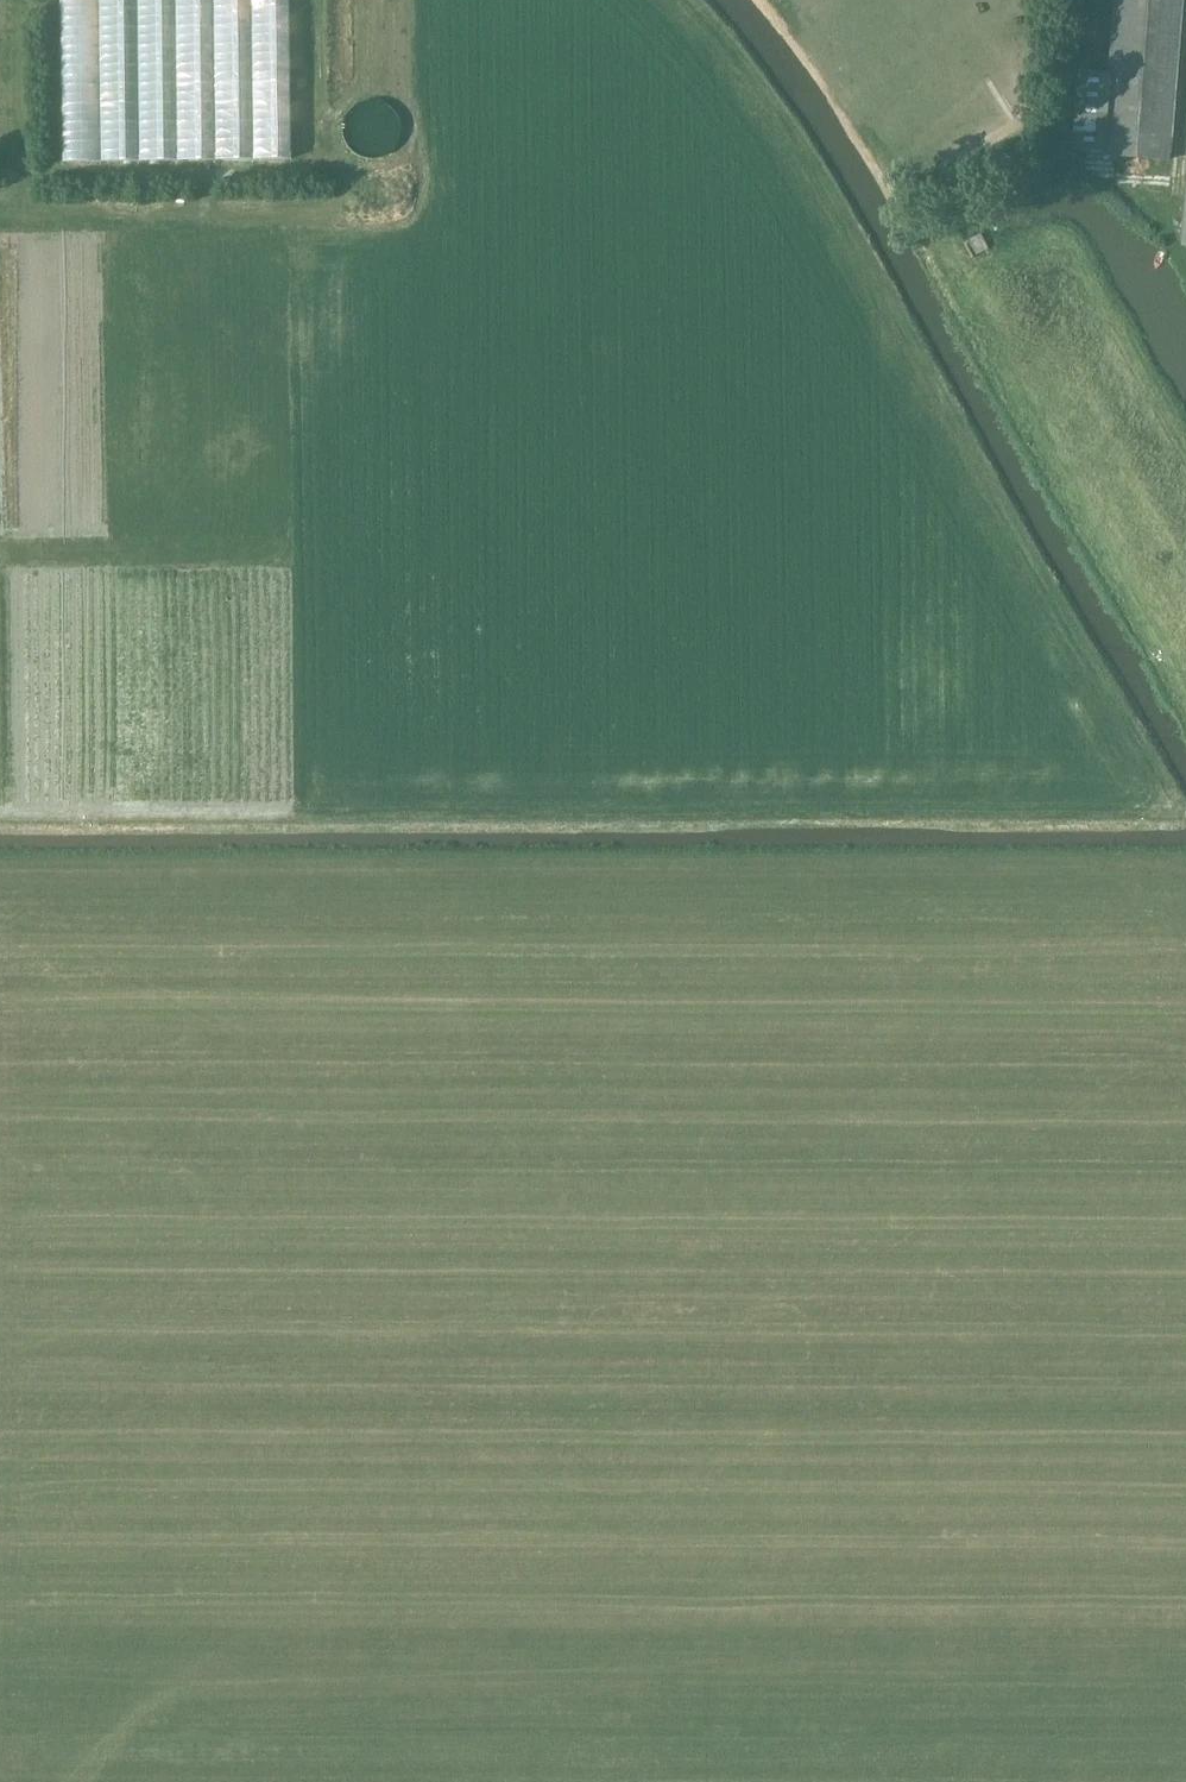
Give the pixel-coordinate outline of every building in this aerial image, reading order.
[(61,162),(290,160),(288,0),(59,0),(61,162)] [(1107,73),(1076,70),(1069,148),(1101,151),(1101,156),(1125,157),(1124,172),(1144,173),(1145,159),(1168,161),(1181,0),(1113,0),(1107,73)]
